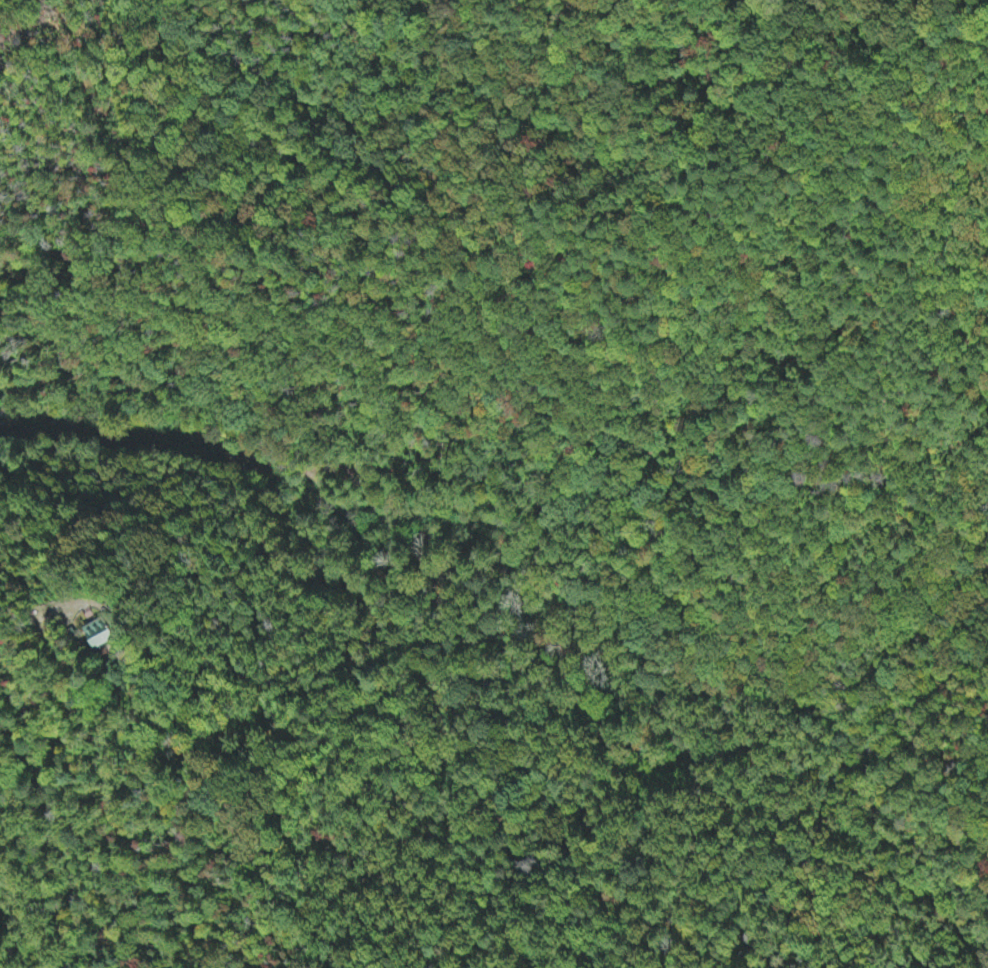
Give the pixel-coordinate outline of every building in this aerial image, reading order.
[(94,650),(115,643),(107,620),(86,627),(94,650)]
